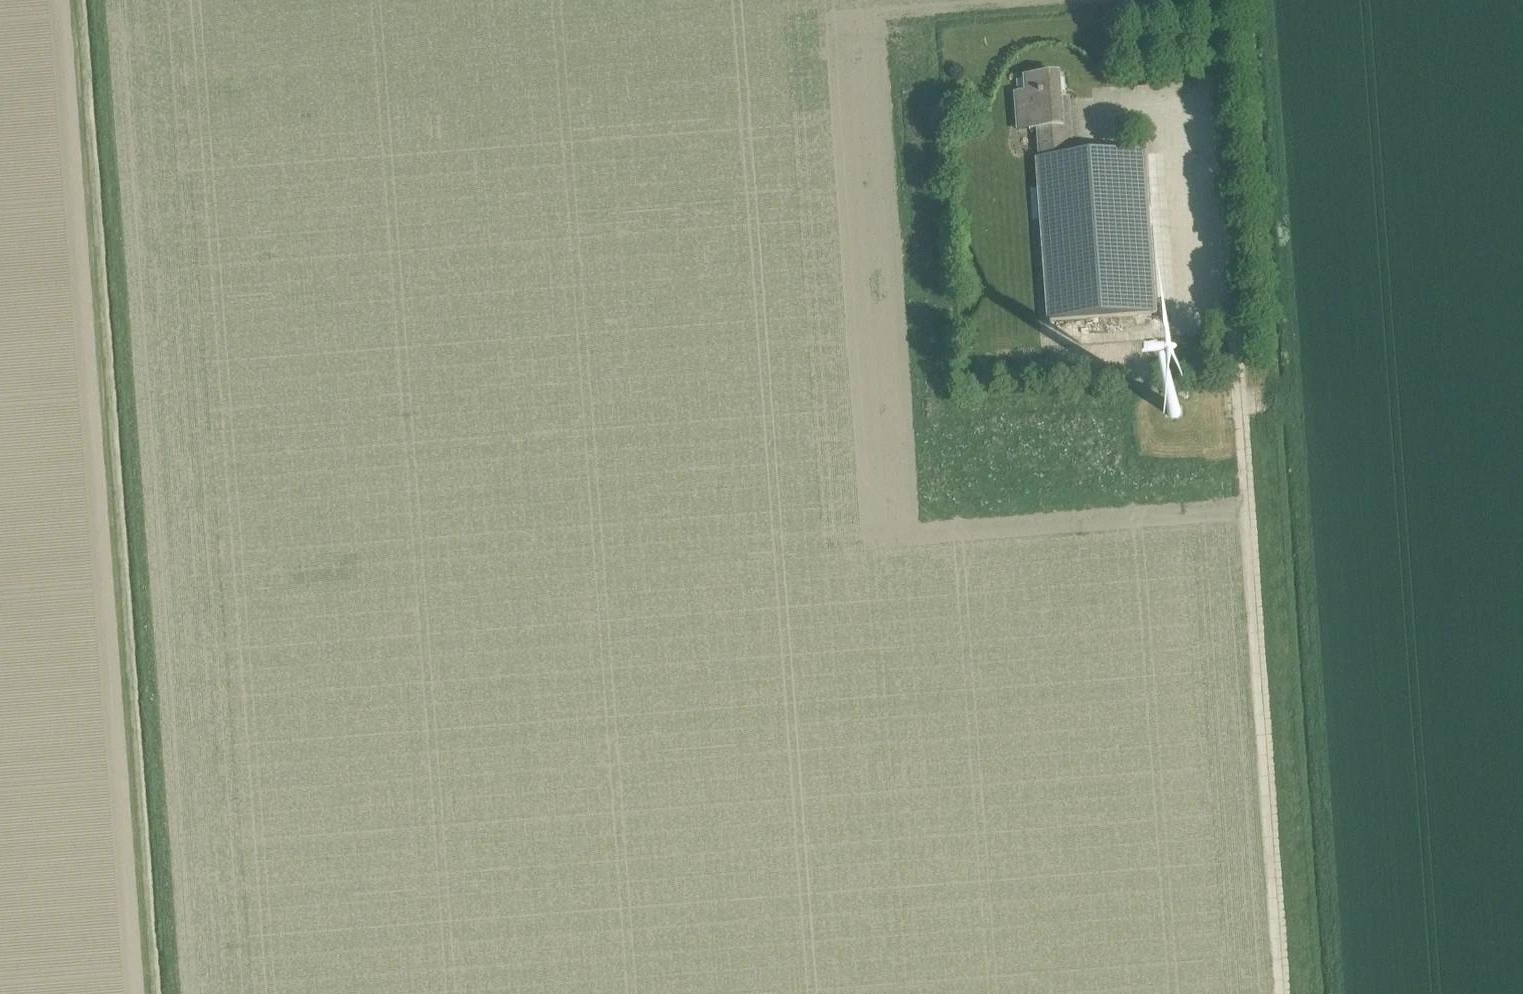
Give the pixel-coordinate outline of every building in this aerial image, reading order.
[(1017,114),(1028,113),(1029,129),(1038,128),(1040,159),(1036,159),(1048,321),(1156,313),(1144,151),(1072,156),(1067,97),(1061,98),(1059,75),(1025,77),(1026,93),(1016,93),(1017,114)] [(1178,406),(1177,405),(1176,404),(1175,404),(1173,404),(1172,404),(1171,404),(1169,405),(1168,406),(1167,407),(1167,408),(1166,410),(1166,411),(1166,412),(1167,413),(1167,415),(1168,416),(1169,417),(1171,417),(1172,418),(1173,418),(1175,418),(1176,417),(1177,417),(1178,416),(1179,415),(1180,413),(1180,412),(1181,411),(1180,410),(1180,408),(1179,407),(1178,406)]
